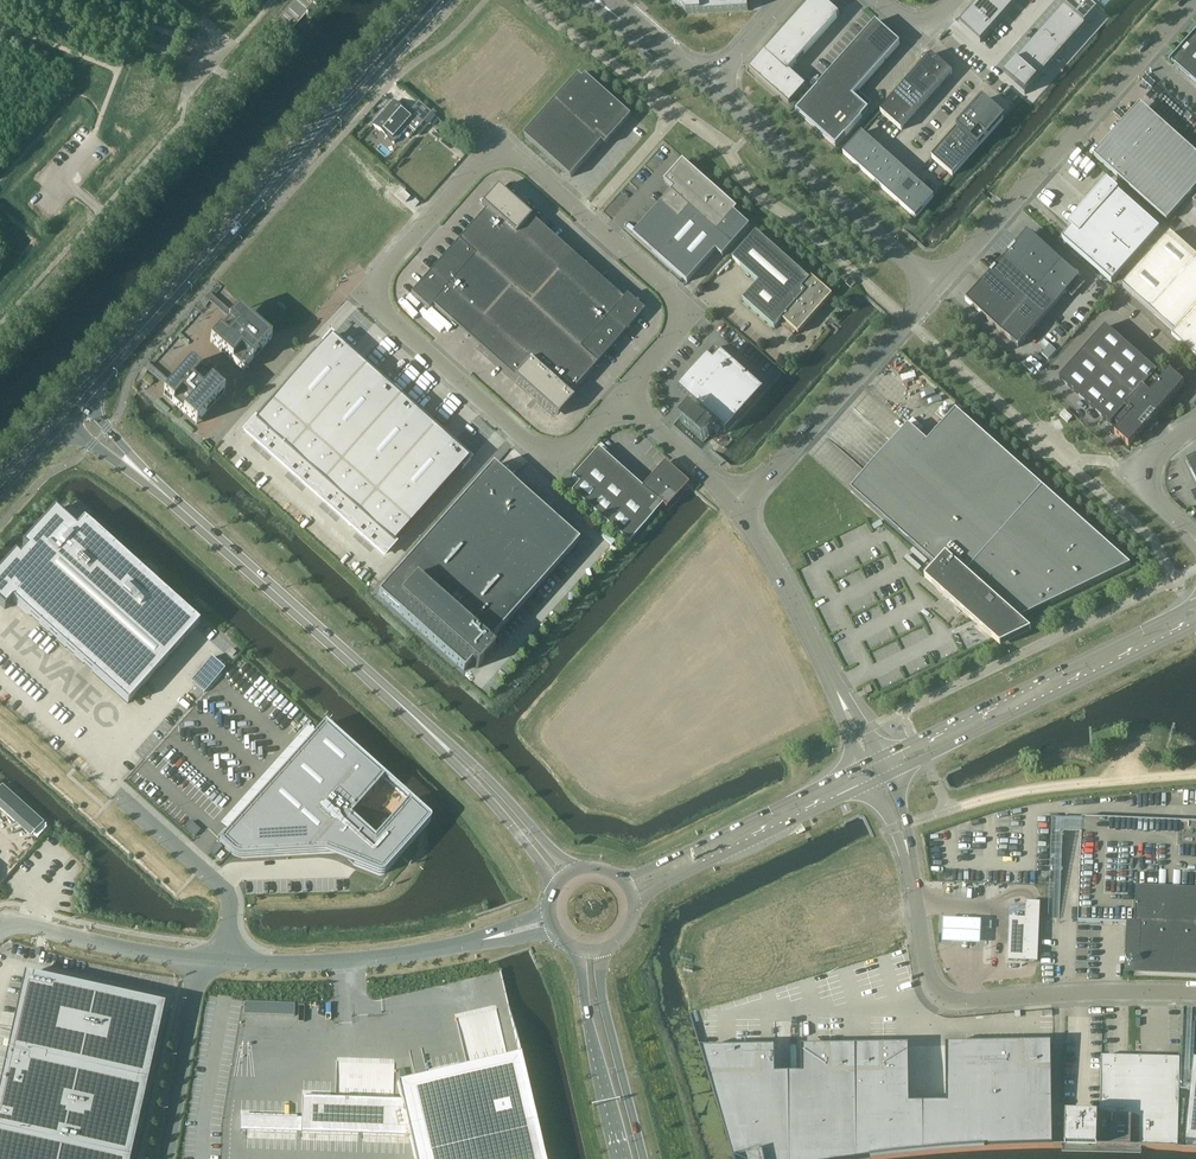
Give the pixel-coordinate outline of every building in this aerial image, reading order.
[(687,14),(748,11),(747,0),(671,0),(687,14)] [(812,46),(839,15),(823,0),(813,0),(765,54),(771,58),(757,74),(789,103),(804,86),(788,72),(812,46)] [(970,11),(992,30),(1003,18),(983,0),(980,0),(970,11)] [(1003,18),(1014,5),(1008,0),(983,0),(1003,18)] [(1063,8),(1085,27),(1098,13),(1083,0),(1071,0),(1063,8)] [(1063,8),(1052,22),(1073,41),(1085,27),(1063,8)] [(970,11),(959,24),(980,43),(992,30),(970,11)] [(1052,22),(1040,35),(1061,54),(1073,41),(1052,22)] [(875,23),(796,112),(836,147),(869,110),(853,96),(899,44),(875,23)] [(1040,35),(1028,48),(1049,67),(1061,54),(1040,35)] [(1191,48),(1174,66),(1175,67),(1195,86),(1195,42),(1191,48)] [(1028,48),(1016,61),(1038,80),(1049,67),(1028,48)] [(651,57),(643,50),(641,53),(649,59),(651,57)] [(901,130),(952,73),(931,54),(880,112),(901,130)] [(1016,61),(1003,76),(1025,95),(1038,80),(1016,61)] [(579,75),(525,136),(571,177),(572,176),(602,142),(606,145),(631,116),(586,76),(583,79),(579,75)] [(983,100),(932,157),(953,176),(1004,119),(983,100)] [(415,132),(431,113),(418,102),(408,114),(409,116),(403,122),(415,132)] [(403,122),(409,116),(408,114),(394,103),(374,126),(389,139),(403,122)] [(1094,156),(1167,221),(1195,189),(1195,154),(1178,138),(1171,147),(1137,117),(1109,148),(1104,144),(1094,156)] [(934,197),(862,133),(843,153),(915,218),(934,197)] [(634,234),(633,235),(687,283),(688,282),(716,251),(723,257),(750,226),(735,212),(737,209),(683,161),(664,182),(673,190),(634,234)] [(1063,238),(1062,239),(1112,283),(1160,229),(1117,191),(1118,190),(1107,181),(1068,225),(1072,228),(1063,238)] [(611,215),(632,192),(626,186),(605,209),(611,215)] [(561,246),(562,246),(523,212),(497,188),(482,206),(486,210),(437,265),(410,294),(428,310),(432,306),(456,327),(456,326),(452,322),(467,306),(498,333),(483,350),(478,346),(478,347),(557,417),(573,400),(569,396),(644,311),(626,296),(622,300),(597,277),(597,278),(601,282),(586,299),(542,259),(557,243),(561,246)] [(402,191),(398,195),(406,202),(410,197),(402,191)] [(1017,347),(1018,347),(1079,278),(1027,232),(997,267),(966,301),(988,321),(1017,347)] [(1170,232),(1122,286),(1195,352),(1195,255),(1170,232)] [(832,296),(812,278),(810,280),(757,233),(733,260),(759,283),(744,301),(775,329),(779,324),(793,336),(796,332),(798,334),(830,299),(832,296)] [(850,278),(846,283),(851,289),(856,284),(850,278)] [(238,311),(210,342),(243,372),(271,340),(238,311)] [(1157,373),(1106,327),(1060,379),(1111,425),(1114,421),(1121,427),(1115,434),(1129,447),(1147,426),(1151,429),(1150,430),(1151,431),(1157,425),(1155,424),(1151,421),(1184,385),(1170,372),(1161,382),(1155,376),(1157,373)] [(256,421),(247,431),(261,443),(260,445),(267,452),(269,450),(295,474),(294,475),(301,482),(303,480),(330,504),(328,506),(335,513),(337,511),(364,535),(362,536),(369,543),(371,541),(385,554),(394,543),(462,467),(462,468),(469,460),(454,447),(413,411),(413,410),(386,386),(385,386),(345,350),(346,350),(331,336),(324,344),(324,345),(256,421)] [(727,433),(764,392),(716,349),(683,386),(697,398),(692,403),(702,411),(698,416),(691,410),(680,421),(704,442),(714,430),(708,424),(712,420),(727,433)] [(191,363),(163,395),(196,425),(224,393),(191,363)] [(908,425),(851,490),(888,523),(937,567),(925,580),(933,586),(934,584),(985,629),(990,634),(988,635),(1000,647),(1031,632),(1019,620),(1131,566),(956,410),(927,442),(908,425)] [(1072,418),(1064,411),(1060,416),(1068,423),(1072,418)] [(598,449),(572,479),(578,484),(571,493),(628,544),(661,507),(666,510),(686,486),(688,484),(664,463),(641,488),(598,449)] [(1186,461),(1195,482),(1195,456),(1186,461)] [(578,543),(493,466),(379,595),(464,671),(471,663),(478,668),(494,650),(488,644),(578,543)] [(199,624),(84,520),(76,529),(55,510),(22,546),(27,550),(20,558),(15,554),(0,571),(0,606),(5,610),(13,601),(128,704),(199,624)] [(870,686),(862,690),(866,696),(873,692),(870,686)] [(325,725),(219,842),(232,853),(236,856),(240,857),(245,857),(325,853),(340,852),(354,864),(379,874),(382,874),(384,873),(430,821),(430,820),(409,801),(375,839),(350,817),(384,778),(325,725)] [(0,788),(0,810),(30,837),(43,823),(2,786),(0,788)] [(1078,923),(1127,925),(1127,926),(1140,926),(1138,971),(1195,974),(1195,823),(1082,819),(1082,840),(1078,923)] [(806,831),(804,828),(795,832),(797,836),(806,831)] [(1009,944),(1008,960),(1026,961),(1035,962),(1037,962),(1040,903),(1038,903),(1028,903),(1026,902),(1026,904),(1025,919),(1024,945),(1009,944)] [(981,945),(982,921),(943,919),(942,943),(981,945)] [(140,1118),(149,1074),(164,1007),(24,975),(0,1084),(0,1158),(130,1158),(140,1118)] [(294,1016),(294,1003),(244,1001),(244,1014),(294,1016)] [(947,1105),(929,1105),(929,1153),(985,1150),(1040,1148),(1053,1148),(1053,1147),(1052,1044),(946,1046),(947,1105)] [(856,1047),(857,1158),(877,1158),(915,1155),(929,1153),(929,1105),(910,1106),(909,1046),(856,1047)] [(789,1076),(790,1158),(857,1158),(856,1047),(802,1048),(802,1076),(789,1076)] [(701,1050),(726,1135),(734,1158),(790,1158),(789,1076),(776,1076),(776,1048),(702,1050),(701,1050)] [(520,1055),(518,1055),(397,1083),(401,1101),(302,1097),(301,1119),(240,1117),(240,1131),(410,1137),(415,1158),(544,1158),(520,1055)] [(1101,1057),(1100,1121),(1074,1120),(1073,1145),(1086,1145),(1086,1147),(1053,1146),(1053,1147),(1183,1150),(1183,1149),(1178,1149),(1180,1059),(1101,1057)] [(441,1069),(461,1067),(460,1061),(440,1064),(441,1069)] [(1187,1146),(1195,1146),(1195,1064),(1195,1063),(1187,1146)]
